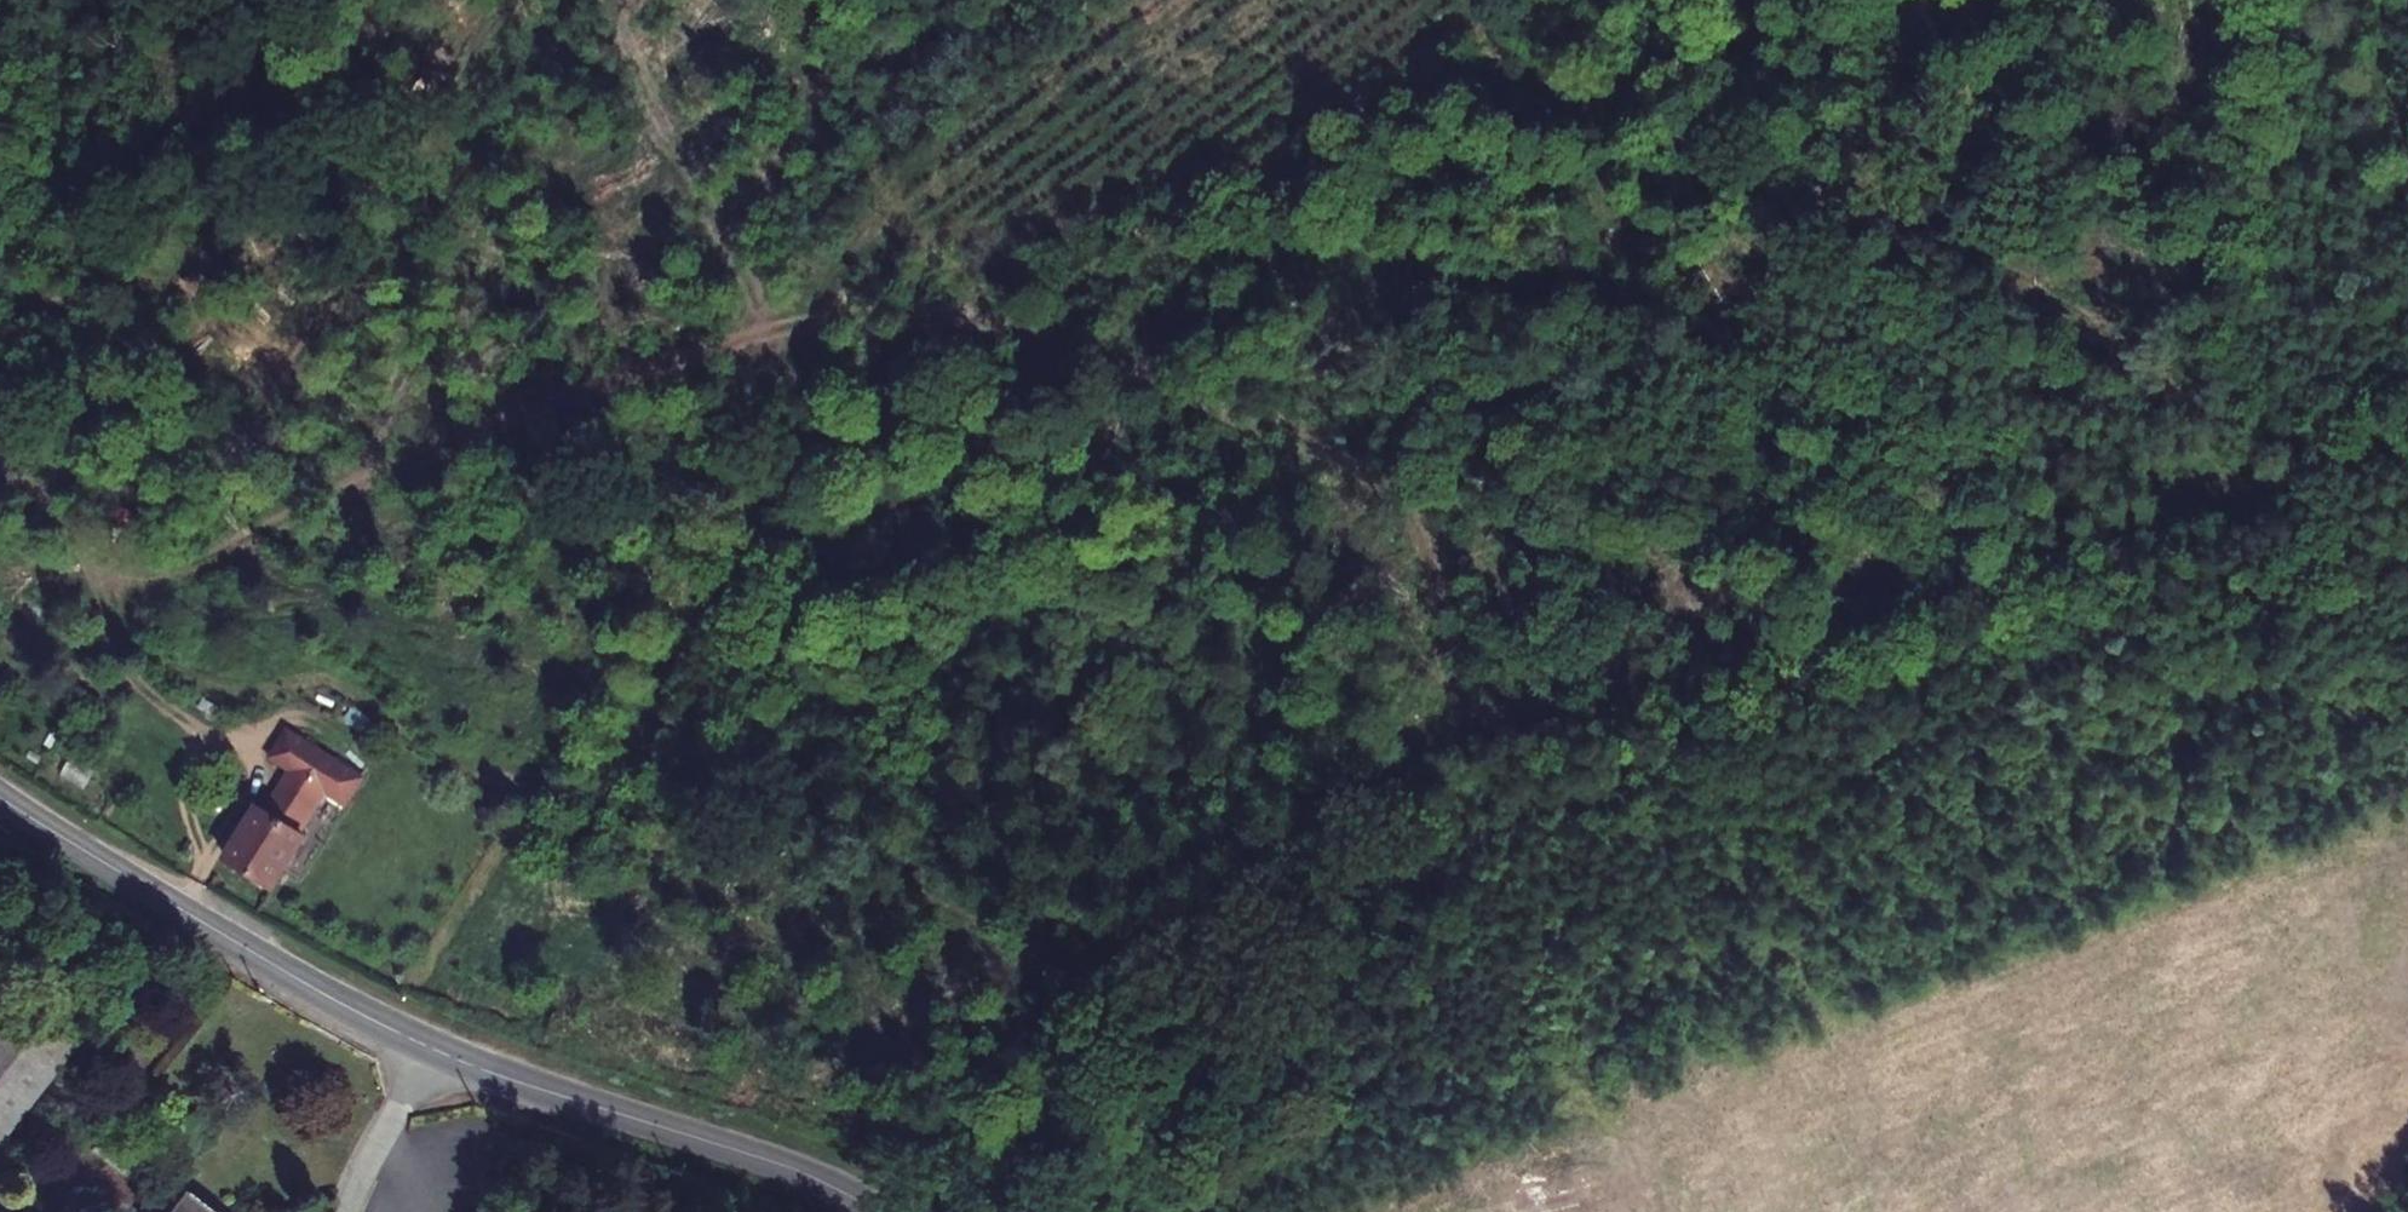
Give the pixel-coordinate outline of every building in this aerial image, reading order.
[(287,774),(307,787),(312,780),(325,788),(337,769),(302,748),(287,774)] [(376,793),(337,769),(325,788),(340,797),(333,808),(358,822),(376,793)] [(264,825),(234,878),(263,894),(325,788),(312,780),(307,787),(299,801),(280,834),(264,825)] [(307,852),(333,808),(340,797),(325,788),(263,894),(289,910),(319,858),(307,852)] [(284,792),(264,825),(280,834),(299,801),(284,792)] [(0,995),(0,1181),(90,1065),(0,995)] [(113,1203),(113,1160),(56,1160),(56,1203),(113,1203)] [(184,1211),(204,1211),(191,1202),(184,1211)]
